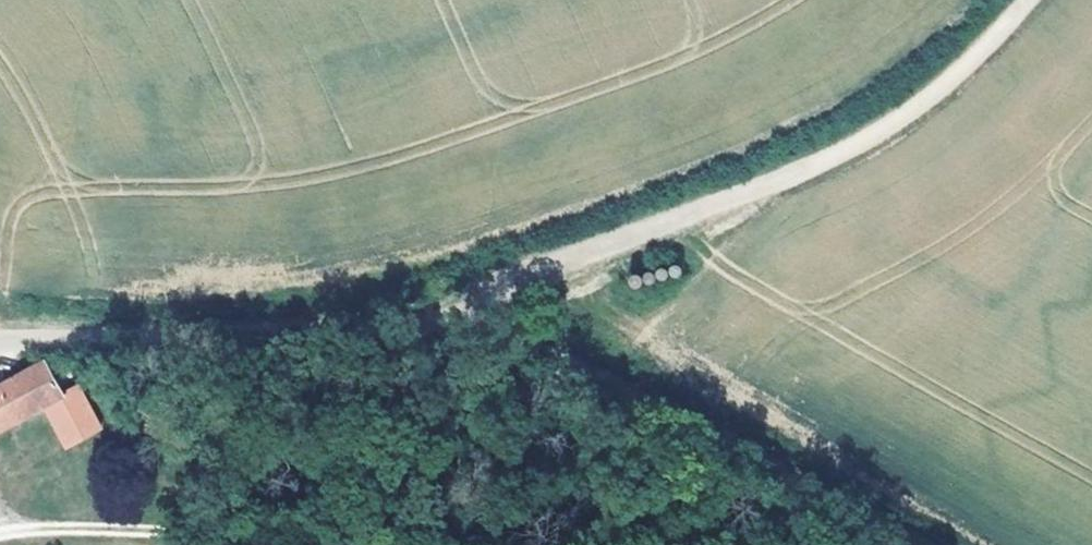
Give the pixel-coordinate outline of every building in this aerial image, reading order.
[(41,408),(56,400),(38,371),(0,391),(0,430),(41,408)] [(82,387),(56,400),(41,408),(63,441),(101,419),(82,387)] [(0,430),(0,478),(63,441),(41,408),(0,430)]
